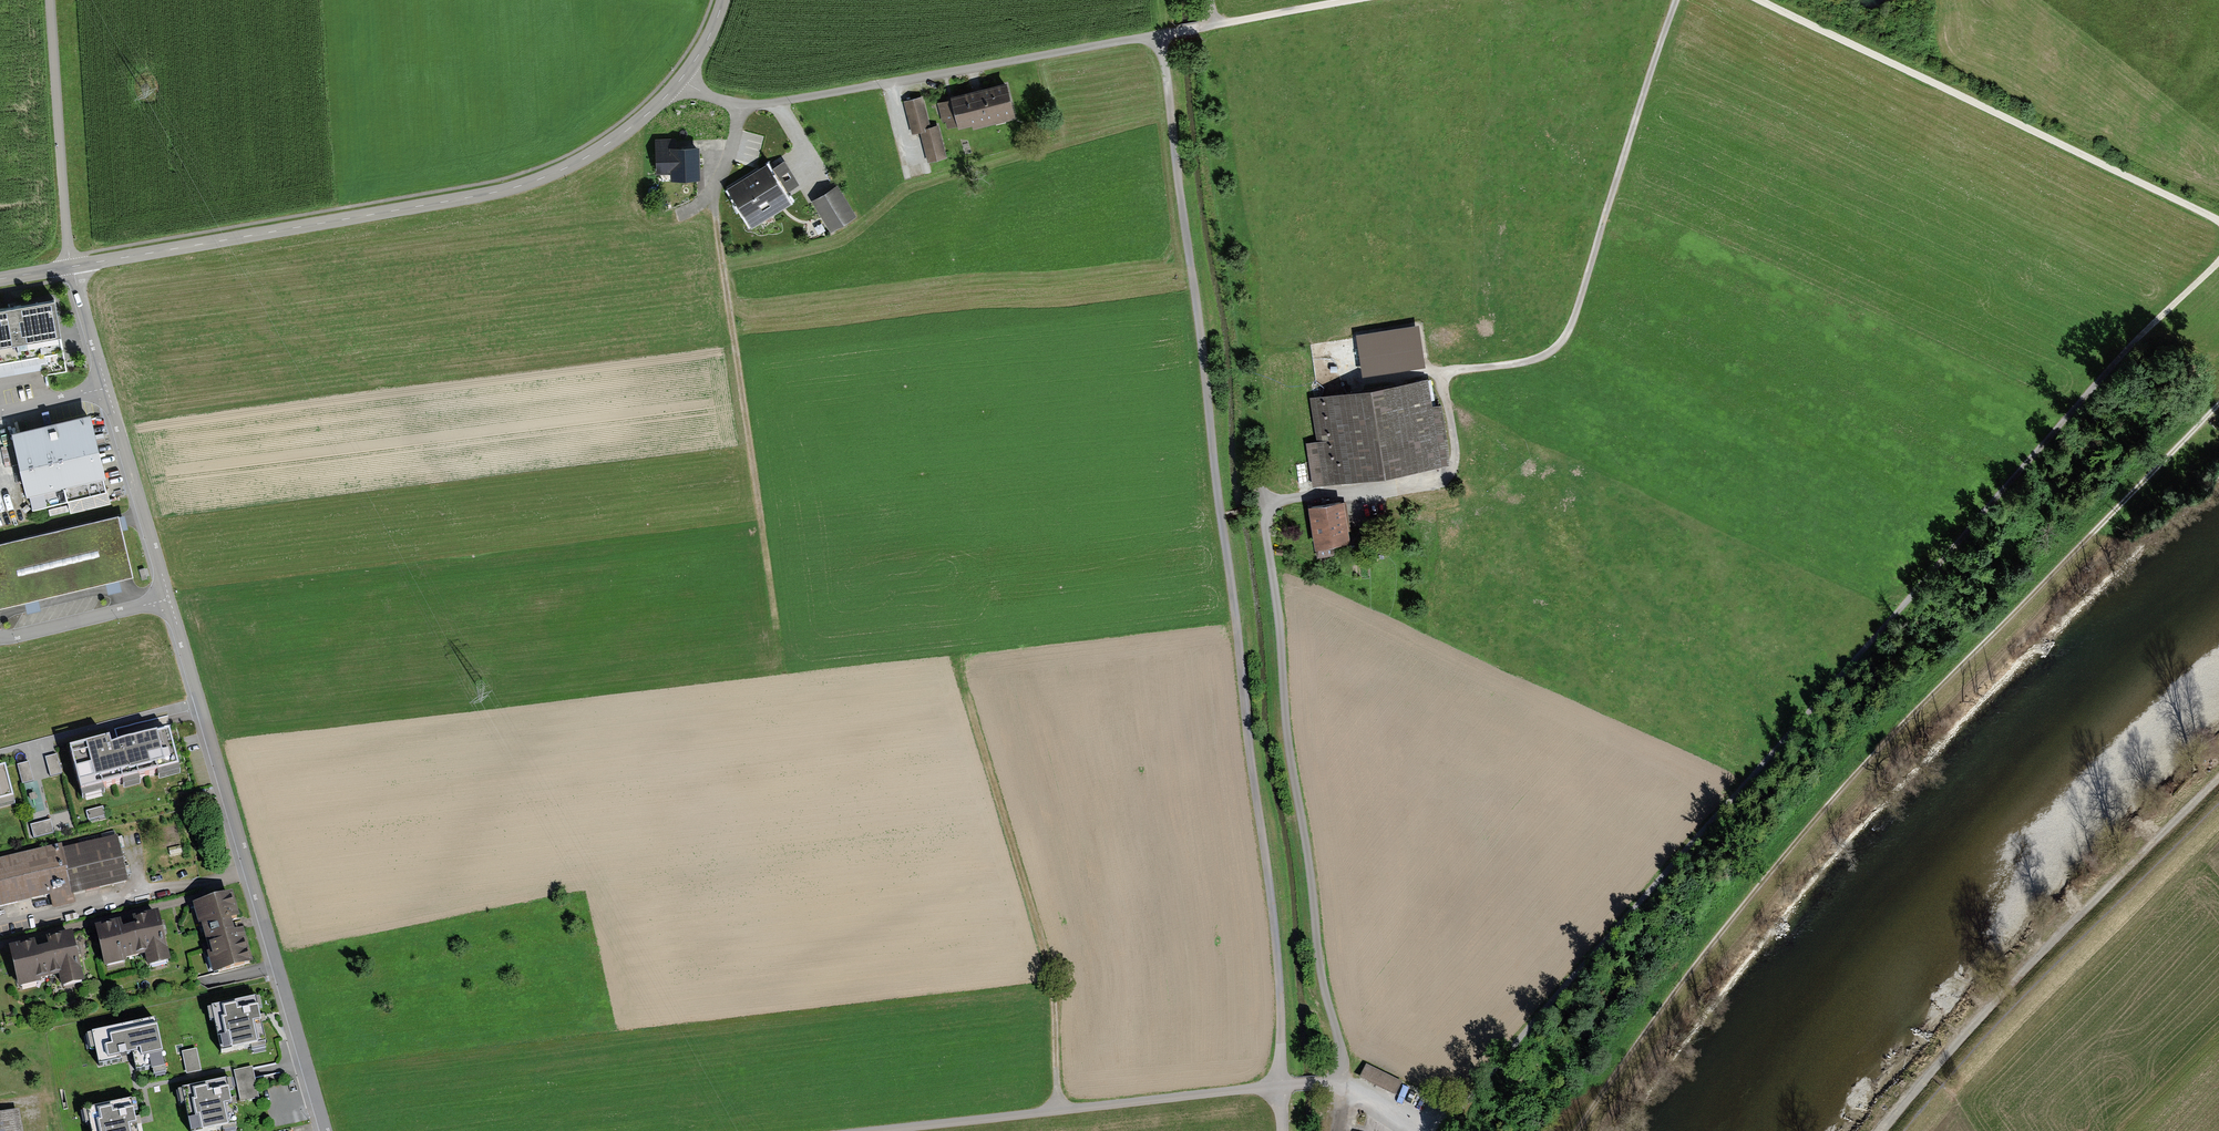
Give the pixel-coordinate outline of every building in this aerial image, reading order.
[(952,98),(938,101),(943,120),(946,119),(948,126),(958,123),(959,126),(972,122),(973,127),(1016,116),(1007,81),(951,95),(952,98)] [(923,95),(904,100),(912,131),(920,129),(928,161),(948,156),(939,122),(930,124),(923,95)] [(742,144),(763,144),(763,133),(742,133),(742,144)] [(701,177),(700,144),(670,145),(670,138),(660,139),(660,149),(655,150),(656,173),(670,172),(671,178),(701,177)] [(768,160),(727,185),(752,227),(795,202),(788,191),(801,184),(786,158),(772,166),(768,160)] [(837,182),(809,200),(830,232),(858,215),(837,182)] [(0,303),(0,357),(49,349),(51,358),(40,360),(42,375),(67,370),(54,294),(0,303)] [(1420,319),(1356,328),(1362,367),(1426,358),(1420,319)] [(1427,381),(1309,399),(1316,442),(1310,443),(1316,482),(1439,463),(1427,381)] [(109,486),(90,409),(55,417),(10,428),(26,493),(30,492),(33,505),(109,486)] [(1341,501),(1310,506),(1317,544),(1347,539),(1341,501)] [(0,542),(0,607),(130,578),(116,515),(0,542)] [(109,740),(69,750),(79,793),(178,769),(169,732),(110,746),(109,740)] [(57,755),(46,757),(50,776),(61,774),(57,755)] [(29,763),(18,765),(22,784),(33,782),(29,763)] [(16,804),(6,766),(0,768),(0,809),(16,804)] [(50,820),(31,825),(34,838),(54,833),(50,820)] [(127,880),(117,836),(61,850),(72,893),(127,880)] [(60,845),(0,860),(0,908),(16,904),(51,896),(54,908),(74,903),(72,893),(61,850),(60,845)] [(234,893),(191,906),(198,925),(200,926),(206,946),(204,947),(212,976),(253,964),(243,930),(235,932),(233,927),(232,922),(241,919),(234,893)] [(122,920),(95,926),(104,967),(126,962),(125,958),(147,953),(150,966),(170,961),(158,912),(133,918),(135,927),(129,928),(124,930),(122,920)] [(36,942),(9,948),(18,988),(42,982),(41,979),(60,975),(62,985),(82,980),(72,934),(49,939),(51,948),(44,950),(37,951),(36,942)] [(214,1022),(222,1054),(250,1048),(251,1052),(267,1049),(260,1019),(258,1010),(262,1009),(260,998),(209,1009),(211,1022),(214,1022)] [(166,1069),(156,1021),(93,1035),(99,1063),(130,1056),(133,1055),(136,1072),(153,1069),(153,1072),(166,1069)] [(196,1050),(182,1053),(187,1074),(200,1071),(196,1050)] [(1402,1082),(1366,1064),(1359,1078),(1395,1096),(1402,1082)] [(258,1099),(252,1067),(234,1071),(241,1103),(258,1099)] [(177,1092),(180,1106),(184,1105),(190,1130),(216,1130),(223,1130),(236,1130),(238,1130),(231,1101),(229,1092),(233,1091),(231,1081),(177,1092)] [(81,1112),(85,1128),(89,1127),(90,1130),(139,1130),(137,1121),(135,1112),(138,1112),(136,1102),(81,1112)] [(0,1115),(0,1130),(18,1130),(15,1112),(0,1115)]
